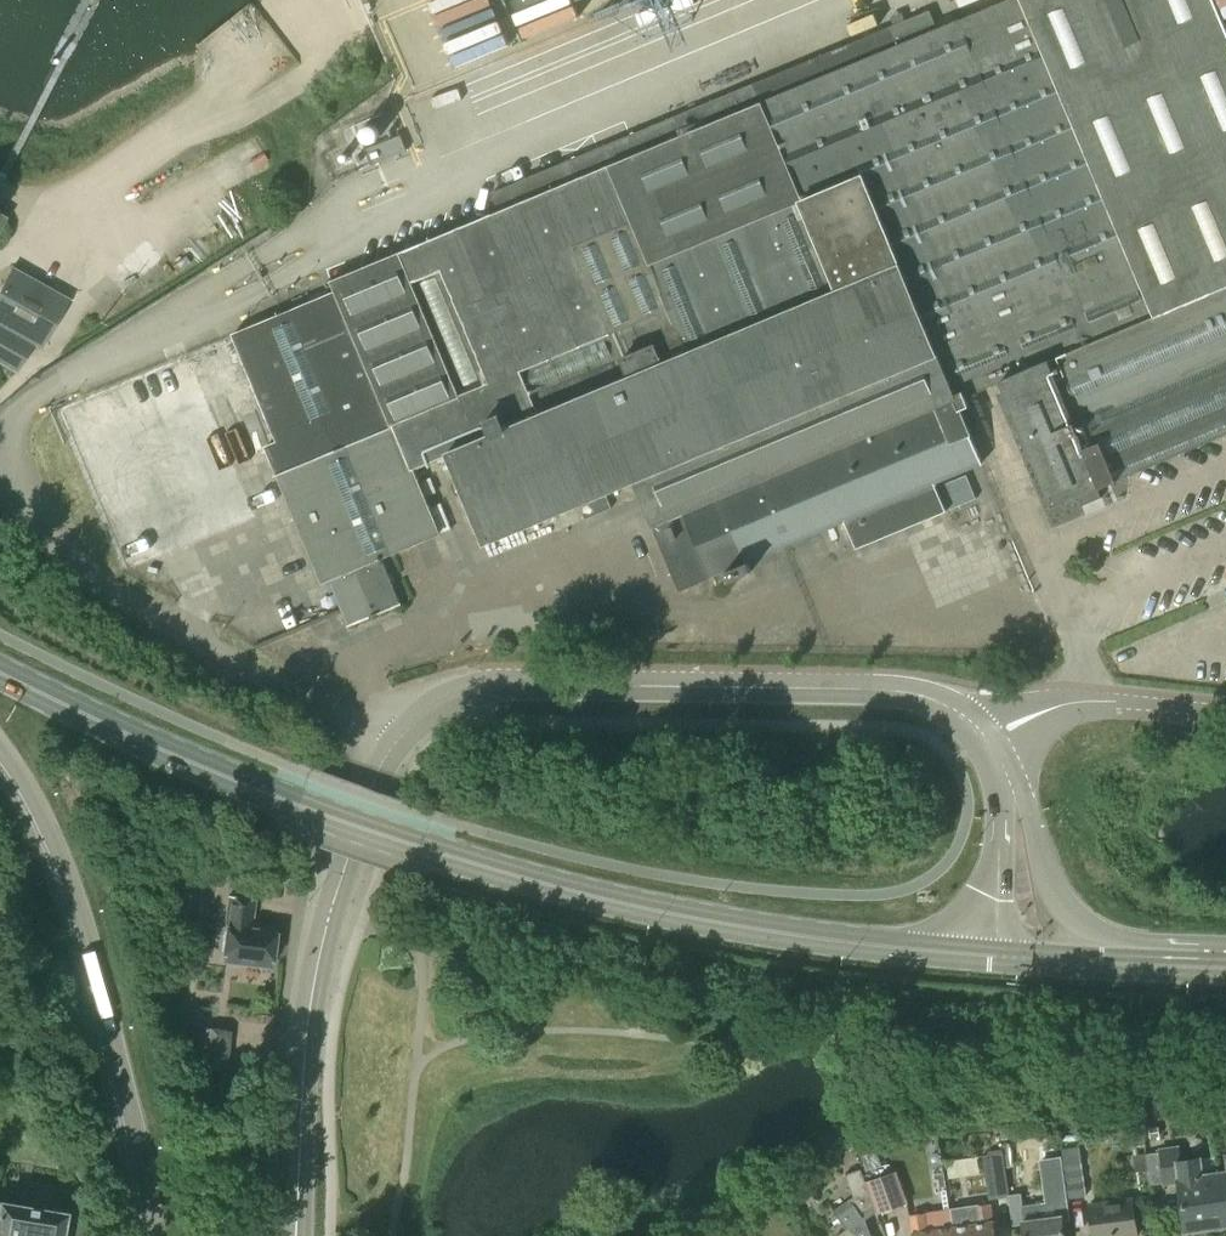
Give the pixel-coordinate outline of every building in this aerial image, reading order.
[(791,69),(914,364),(936,355),(959,410),(969,406),(965,397),(1001,382),(1061,357),(1161,315),(1029,0),(1008,0),(936,30),(928,12),(791,69)] [(1161,315),(1061,357),(1112,479),(1225,431),(1225,28),(1214,0),(1029,0),(1161,315)] [(914,364),(791,69),(491,194),(499,212),(331,282),(335,292),(282,314),(231,336),(274,438),(264,442),(267,448),(276,472),(393,423),(496,380),(507,406),(689,330),(734,439),(914,364)] [(400,135),(365,149),(371,165),(407,151),(400,135)] [(16,371),(32,343),(42,349),(69,300),(11,268),(0,288),(0,362),(16,371)] [(507,406),(496,380),(393,423),(412,470),(448,455),(485,543),(635,480),(734,439),(689,330),(507,406)] [(734,439),(635,480),(681,589),(725,570),(730,580),(752,571),(748,561),(782,547),(845,521),(856,549),(946,511),(934,483),(981,463),(959,410),(936,355),(914,364),(734,439)] [(1112,479),(1061,357),(1001,382),(1052,505),(1099,486),(1099,484),(1112,479)] [(393,423),(276,472),(323,582),(330,579),(344,613),(350,626),(400,605),(381,558),(439,534),(412,470),(393,423)] [(253,914),(255,900),(228,896),(225,923),(230,923),(225,960),(268,966),(273,928),(252,925),(253,914)] [(229,1038),(230,1028),(189,1023),(188,1032),(229,1038)] [(1214,1158),(1200,1160),(1181,1163),(1179,1146),(1159,1149),(1164,1183),(1179,1181),(1186,1229),(1222,1224),(1216,1175),(1214,1158)] [(990,1199),(1008,1197),(1002,1152),(983,1155),(990,1199)] [(846,1229),(836,1235),(871,1235),(865,1220),(877,1212),(865,1180),(861,1168),(845,1174),(853,1197),(833,1211),(846,1229)] [(1082,1168),(1065,1171),(1068,1198),(1086,1196),(1082,1168)] [(896,1170),(865,1180),(877,1212),(906,1201),(896,1170)] [(1216,1175),(1222,1224),(1225,1224),(1225,1173),(1216,1175)] [(1050,1217),(1023,1221),(1025,1235),(1064,1235),(1061,1217),(1070,1216),(1064,1176),(1045,1179),(1050,1217)] [(80,1200),(67,1197),(64,1213),(0,1203),(0,1204),(0,1235),(87,1235),(80,1200)] [(1137,1235),(1132,1199),(1089,1204),(1093,1235),(1136,1235),(1137,1235)] [(977,1224),(955,1227),(956,1235),(996,1235),(994,1221),(991,1203),(974,1206),(977,1224)] [(929,1231),(926,1213),(909,1215),(912,1235),(956,1235),(955,1227),(929,1231)] [(732,1235),(755,1235),(747,1224),(732,1235)]
